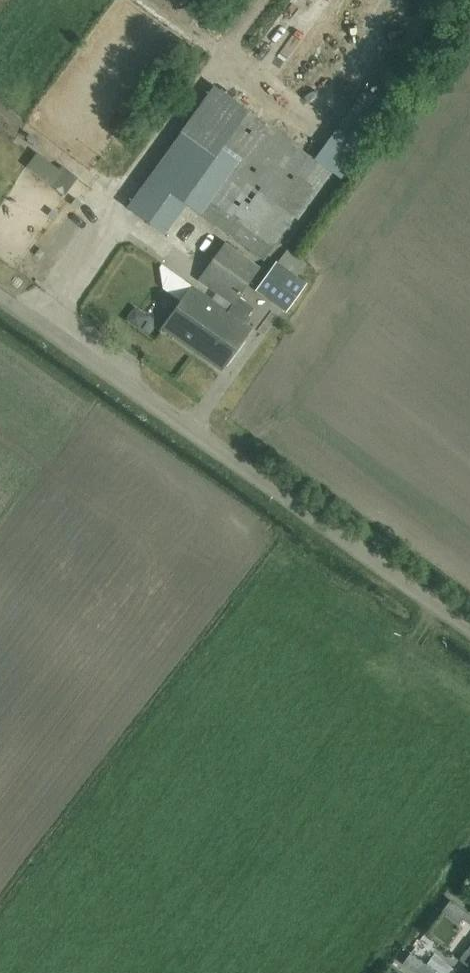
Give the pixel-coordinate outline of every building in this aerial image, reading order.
[(325,14),(335,0),(307,0),(325,14)] [(294,3),(283,21),(306,35),(317,17),(294,3)] [(331,171),(213,86),(125,207),(163,235),(186,205),(263,260),(294,216),(297,218),(331,171)] [(32,166),(69,195),(80,181),(43,153),(32,166)] [(257,267),(224,244),(198,280),(230,304),(231,303),(233,305),(227,312),(191,286),(161,329),(220,371),(251,329),(241,322),(251,308),(235,297),(257,267)] [(305,263),(287,250),(256,291),(285,312),(306,284),(296,276),(305,263)] [(459,961),(469,968),(469,945),(467,950),(459,961)] [(432,956),(427,963),(441,972),(447,972),(450,969),(432,956)]
